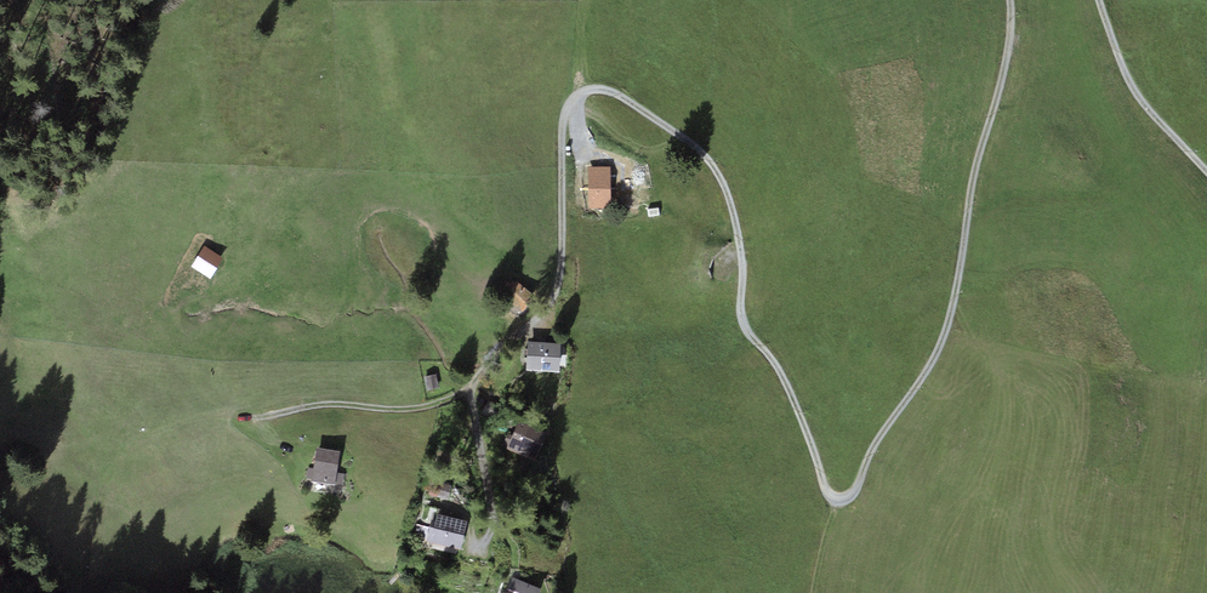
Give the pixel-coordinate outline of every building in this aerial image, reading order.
[(611,165),(589,166),(589,208),(612,208),(611,165)] [(224,258),(205,247),(193,266),(211,278),(224,258)] [(535,294),(516,280),(503,298),(522,312),(535,294)] [(560,343),(528,341),(526,369),(558,371),(560,343)] [(436,374),(425,377),(428,390),(440,388),(436,374)] [(547,433),(520,421),(508,448),(535,460),(547,433)] [(341,452),(317,448),(312,480),(335,484),(341,452)] [(468,518),(437,512),(431,541),(462,548),(468,518)] [(513,576),(506,592),(540,592),(542,587),(513,576)]
